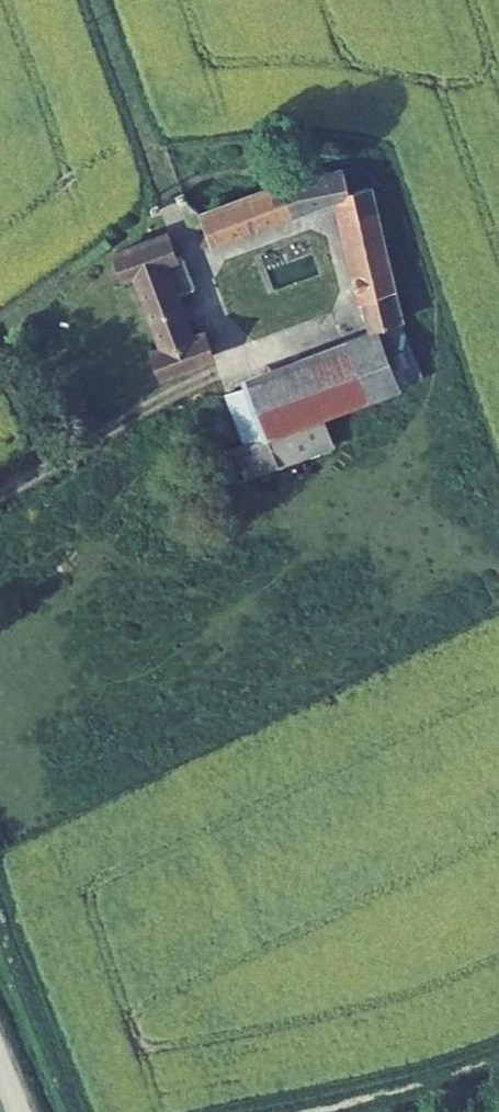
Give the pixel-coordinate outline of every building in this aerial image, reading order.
[(402,327),(376,251),(358,198),(339,205),(330,178),(279,188),(183,226),(193,252),(316,205),(354,317),(357,315),(366,342),(402,327)] [(168,221),(177,217),(174,208),(163,212),(168,221)] [(142,221),(134,224),(138,233),(145,229),(142,221)] [(93,264),(101,286),(115,280),(142,355),(127,360),(137,386),(195,365),(185,339),(171,344),(145,270),(158,265),(150,244),(93,264)] [(247,442),(229,390),(208,398),(226,449),(247,442)]
